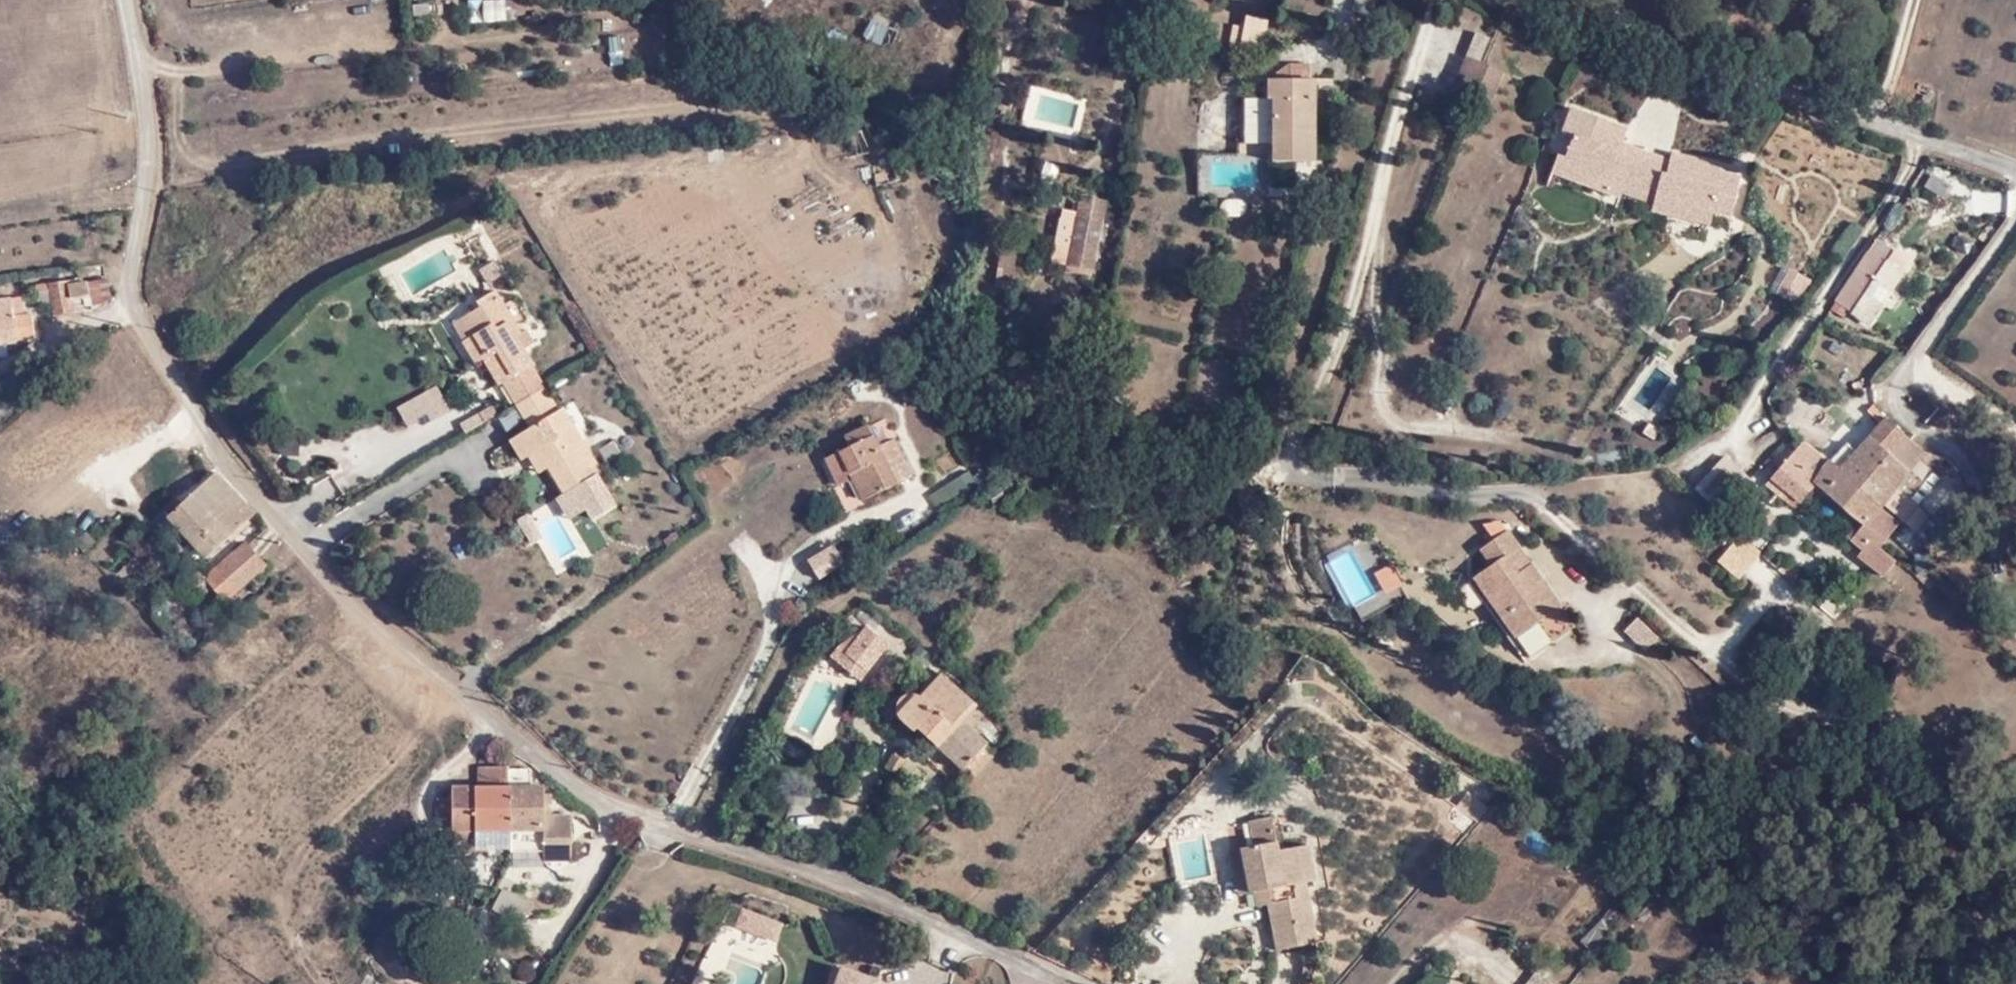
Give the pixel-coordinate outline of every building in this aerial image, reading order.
[(1470,46),(1482,52),(1488,37),(1477,31),(1470,46)] [(1453,83),(1490,99),(1503,71),(1465,56),(1453,83)] [(1309,137),(1310,97),(1310,64),(1289,64),(1275,72),(1275,80),(1266,79),(1266,98),(1242,98),(1242,139),(1234,139),(1235,154),(1271,153),(1271,162),(1310,162),(1310,157),(1317,158),(1318,138),(1309,137)] [(1318,97),(1310,97),(1309,137),(1318,138),(1318,97)] [(1572,137),(1563,158),(1561,164),(1605,180),(1621,187),(1647,197),(1645,211),(1663,215),(1665,201),(1703,210),(1725,214),(1732,175),(1714,171),(1716,162),(1661,150),(1660,160),(1656,171),(1608,152),(1612,143),(1617,127),(1571,108),(1562,133),(1572,137)] [(1660,160),(1612,143),(1608,152),(1656,171),(1660,160)] [(1561,164),(1563,158),(1556,154),(1549,170),(1602,193),(1604,187),(1605,180),(1561,164)] [(1621,187),(1605,180),(1604,187),(1620,193),(1621,187)] [(1079,194),(1073,220),(1066,255),(1078,258),(1076,264),(1089,267),(1099,221),(1103,200),(1079,194)] [(1665,201),(1663,215),(1701,222),(1703,210),(1665,201)] [(1066,255),(1073,220),(1059,218),(1050,260),(1064,263),(1066,255)] [(1875,237),(1833,299),(1851,311),(1885,260),(1893,249),(1875,237)] [(1885,260),(1851,311),(1865,321),(1900,270),(1885,260)] [(1780,263),(1767,285),(1794,302),(1807,279),(1780,263)] [(86,283),(89,306),(90,311),(109,299),(106,281),(86,283)] [(50,315),(73,313),(72,297),(80,296),(81,306),(89,306),(86,283),(67,285),(67,282),(47,284),(50,303),(50,315)] [(36,304),(50,303),(47,284),(35,287),(36,304)] [(508,378),(521,402),(542,388),(528,366),(531,364),(515,337),(506,323),(511,319),(495,290),(477,301),(481,307),(471,314),(469,329),(476,341),(467,346),(480,369),(489,364),(501,382),(508,378)] [(72,297),(73,313),(80,313),(81,306),(80,296),(72,297)] [(11,315),(22,314),(20,297),(9,298),(11,315)] [(16,339),(16,336),(33,334),(30,313),(22,314),(11,315),(9,298),(0,299),(0,341),(16,339)] [(453,324),(467,346),(476,341),(469,329),(471,314),(453,324)] [(506,323),(515,337),(520,334),(511,319),(506,323)] [(848,385),(855,396),(866,390),(859,378),(848,385)] [(1856,395),(1863,390),(1858,382),(1852,387),(1856,395)] [(541,451),(549,466),(566,492),(599,471),(567,420),(563,422),(557,412),(542,388),(521,402),(535,426),(519,436),(532,455),(541,451)] [(563,422),(567,420),(560,408),(557,412),(563,422)] [(1879,423),(1883,417),(1879,413),(1873,417),(1879,423)] [(1838,469),(1858,487),(1904,437),(1883,417),(1879,423),(1853,451),(1838,469)] [(849,472),(862,497),(909,475),(898,453),(884,460),(867,424),(843,435),(849,448),(826,459),(838,484),(846,481),(844,475),(849,472)] [(526,459),(532,455),(519,436),(513,440),(526,459)] [(1880,503),(1900,520),(1913,505),(1905,497),(1919,481),(1907,470),(1923,453),(1904,437),(1858,487),(1879,505),(1880,503)] [(1794,459),(1807,443),(1804,440),(1791,456),(1794,459)] [(601,449),(609,462),(622,455),(613,441),(601,449)] [(1828,460),(1838,469),(1853,451),(1844,442),(1828,460)] [(1862,524),(1879,505),(1858,487),(1838,469),(1828,460),(1807,443),(1794,459),(1791,456),(1764,485),(1775,495),(1781,488),(1798,503),(1815,483),(1862,524)] [(542,473),(549,466),(541,451),(532,455),(542,473)] [(1725,459),(1696,490),(1718,509),(1746,478),(1725,459)] [(167,517),(206,558),(251,514),(214,472),(167,517)] [(1792,510),(1798,503),(1781,488),(1775,495),(1792,510)] [(1913,505),(1900,520),(1903,522),(1915,507),(1913,505)] [(1757,515),(1767,523),(1773,516),(1763,508),(1757,515)] [(1127,514),(1113,534),(1121,538),(1134,519),(1127,514)] [(1559,605),(1540,579),(1534,583),(1524,568),(1530,564),(1507,530),(1491,540),(1502,556),(1491,565),(1471,579),(1513,637),(1559,605)] [(1848,542),(1872,561),(1881,550),(1857,530),(1848,542)] [(1759,553),(1739,535),(1718,561),(1739,578),(1759,553)] [(1479,549),(1491,565),(1502,556),(1491,540),(1479,549)] [(222,600),(263,564),(244,542),(206,578),(197,570),(186,581),(200,596),(210,588),(222,600)] [(1534,583),(1540,579),(1530,564),(1524,568),(1534,583)] [(963,783),(966,786),(994,756),(959,723),(975,706),(940,676),(921,697),(915,693),(905,693),(898,698),(895,702),(894,710),(895,713),(913,729),(917,725),(965,771),(959,778),(963,783)] [(883,766),(894,775),(906,759),(893,750),(883,766)] [(929,760),(951,780),(956,775),(935,755),(929,760)] [(508,770),(509,767),(474,766),(474,784),(449,784),(449,797),(436,797),(435,830),(451,830),(472,831),(471,849),(483,850),(484,845),(507,846),(508,770)] [(532,767),(509,767),(508,770),(507,846),(507,855),(540,856),(539,864),(570,864),(571,816),(546,816),(546,783),(531,783),(532,767)] [(955,793),(963,783),(959,778),(950,788),(955,793)] [(1254,847),(1275,842),(1270,818),(1249,821),(1254,847)] [(472,831),(451,830),(450,849),(471,849),(472,831)] [(1271,905),(1267,906),(1275,951),(1316,945),(1304,883),(1313,881),(1306,847),(1276,852),(1275,842),(1254,847),(1239,849),(1247,894),(1252,893),(1269,890),(1271,905)] [(1236,896),(1247,894),(1239,849),(1228,851),(1236,896)] [(492,906),(515,919),(526,899),(504,886),(492,906)] [(471,896),(484,903),(489,894),(475,887),(471,896)] [(1255,908),(1267,906),(1271,905),(1269,890),(1252,893),(1255,908)] [(476,983),(514,983),(517,978),(491,957),(474,982),(476,983)] [(838,968),(832,967),(826,983),(833,983),(838,968)] [(838,968),(833,983),(876,983),(877,981),(838,968)]
